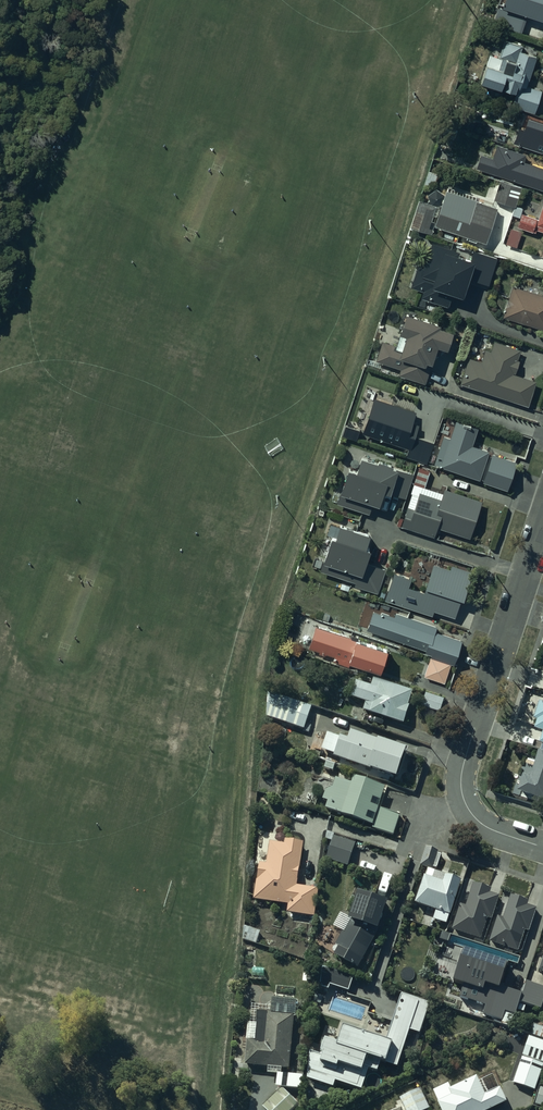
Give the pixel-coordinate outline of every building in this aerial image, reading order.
[(494,8),(537,22),(542,7),(542,0),(497,0),(494,8)] [(477,65),(472,84),(493,90),(506,94),(506,93),(510,94),(507,105),(530,113),(537,92),(522,87),(532,56),(516,51),(517,46),(501,40),(495,59),(498,60),(495,71),(477,65)] [(526,117),(523,128),(519,126),(514,143),(542,153),(542,122),(526,117)] [(459,130),(444,125),(441,132),(456,137),(459,130)] [(477,167),(542,190),(542,167),(524,161),(527,154),(498,144),(493,158),(482,154),(477,167)] [(490,201),(511,207),(517,187),(496,181),(490,201)] [(496,211),(446,194),(434,228),(485,246),(496,211)] [(430,206),(414,201),(406,229),(428,235),(430,229),(424,227),(430,206)] [(541,201),(535,219),(518,214),(520,209),(513,207),(510,216),(516,217),(513,227),(532,233),(533,230),(542,234),(542,202),(541,201)] [(520,233),(508,229),(503,244),(514,248),(520,233)] [(455,253),(428,244),(420,270),(415,268),(409,288),(421,292),(419,299),(446,307),(450,296),(456,298),(468,262),(471,264),(466,279),(486,286),(496,259),(469,250),(465,261),(454,258),(455,253)] [(509,287),(499,318),(542,331),(542,297),(509,287)] [(429,362),(434,345),(444,348),(450,330),(436,325),(437,323),(402,312),(396,332),(403,335),(402,340),(395,338),(393,344),(382,340),(376,360),(400,368),(398,375),(424,383),(431,363),(429,362)] [(477,362),(464,358),(455,386),(524,407),(532,381),(512,375),(516,361),(513,361),(516,350),(490,342),(486,352),(481,351),(477,362)] [(412,412),(370,399),(358,435),(404,450),(402,457),(424,464),(431,443),(411,437),(415,424),(409,422),(412,412)] [(357,426),(342,422),(338,437),(353,441),(357,426)] [(445,438),(439,436),(430,464),(436,466),(435,468),(474,480),(475,479),(479,480),(478,483),(502,490),(511,462),(488,454),(487,457),(483,455),(484,451),(467,446),(472,429),(450,422),(445,438)] [(376,463),(358,456),(352,471),(345,469),(336,492),(341,494),(338,501),(371,514),(374,505),(375,505),(380,491),(386,493),(386,492),(404,498),(412,475),(395,469),(388,467),(389,465),(376,460),(376,463)] [(431,470),(421,467),(415,485),(426,488),(431,470)] [(403,507),(397,526),(430,537),(433,528),(464,538),(476,501),(439,489),(436,499),(415,492),(410,509),(403,507)] [(384,569),(363,562),(367,549),(364,548),(368,534),(337,524),(332,537),(329,536),(321,561),(322,561),(319,570),(355,582),(354,585),(377,592),(384,569)] [(402,586),(404,579),(389,573),(382,592),(380,591),(377,598),(381,599),(381,600),(427,618),(430,611),(450,619),(468,573),(447,565),(445,571),(427,564),(417,592),(402,586)] [(442,684),(457,641),(431,632),(433,627),(392,613),(391,617),(377,613),(377,615),(369,612),(363,631),(420,650),(419,653),(427,656),(420,677),(442,684)] [(356,637),(320,624),(312,646),(323,650),(322,653),(347,663),(348,660),(378,672),(386,650),(355,639),(356,637)] [(410,695),(368,681),(366,688),(351,684),(346,699),(362,704),(359,712),(400,726),(410,695)] [(441,701),(423,695),(418,709),(437,715),(441,701)] [(304,732),(312,709),(277,696),(269,719),(304,732)] [(542,754),(542,705),(537,703),(531,721),(534,722),(532,730),(540,733),(536,744),(541,746),(539,753),(542,754)] [(399,785),(410,753),(351,731),(347,741),(329,734),(322,754),(370,771),(369,774),(399,785)] [(539,753),(536,752),(527,779),(520,776),(514,793),(542,803),(542,754),(539,753)] [(392,837),(400,815),(379,808),(386,790),(355,780),(352,787),(336,782),(333,790),(326,793),(323,803),(328,805),(326,813),(392,837)] [(356,841),(334,834),(327,855),(349,863),(356,841)] [(297,883),(303,839),(285,836),(284,841),(270,839),(267,860),(260,859),(255,896),(289,901),(288,909),(315,913),(319,886),(297,883)] [(438,849),(427,845),(421,862),(433,866),(438,849)] [(447,922),(462,877),(428,866),(417,899),(437,906),(433,918),(447,922)] [(491,916),(499,893),(490,890),(491,886),(474,880),(466,903),(461,901),(452,927),(480,936),(487,914),(491,916)] [(387,897),(359,888),(350,916),(336,943),(340,945),(335,954),(357,965),(377,930),(387,897)] [(527,903),(528,899),(511,893),(503,916),(498,914),(490,939),(518,948),(525,928),(529,929),(537,906),(527,903)] [(247,921),(241,940),(305,961),(317,925),(276,912),(271,929),(247,921)] [(509,957),(463,943),(452,978),(464,982),(460,995),(486,1003),(482,1015),(510,1024),(521,990),(500,984),(509,957)] [(348,988),(352,975),(324,968),(319,985),(329,988),(330,983),(348,988)] [(542,1001),(542,985),(527,980),(520,1000),(541,1007),(542,1001)] [(420,1030),(429,1001),(401,992),(387,1036),(344,1023),(339,1040),(327,1036),(322,1054),(312,1051),(303,1078),(335,1088),(337,1081),(363,1089),(370,1066),(379,1069),(383,1059),(398,1063),(410,1027),(420,1030)] [(293,1013),(257,1010),(255,1038),(247,1038),(245,1062),(289,1066),(293,1013)] [(532,1021),(528,1032),(542,1037),(542,1024),(532,1021)] [(528,1034),(513,1080),(535,1088),(542,1063),(542,1039),(528,1034)] [(278,1072),(277,1085),(279,1085),(279,1089),(263,1106),(267,1109),(293,1109),(299,1104),(283,1086),(300,1087),(301,1074),(278,1072)] [(450,1087),(453,1093),(438,1100),(443,1109),(484,1109),(507,1100),(500,1084),(484,1091),(477,1074),(450,1087)] [(399,1096),(406,1109),(420,1109),(429,1106),(420,1086),(399,1096)]
